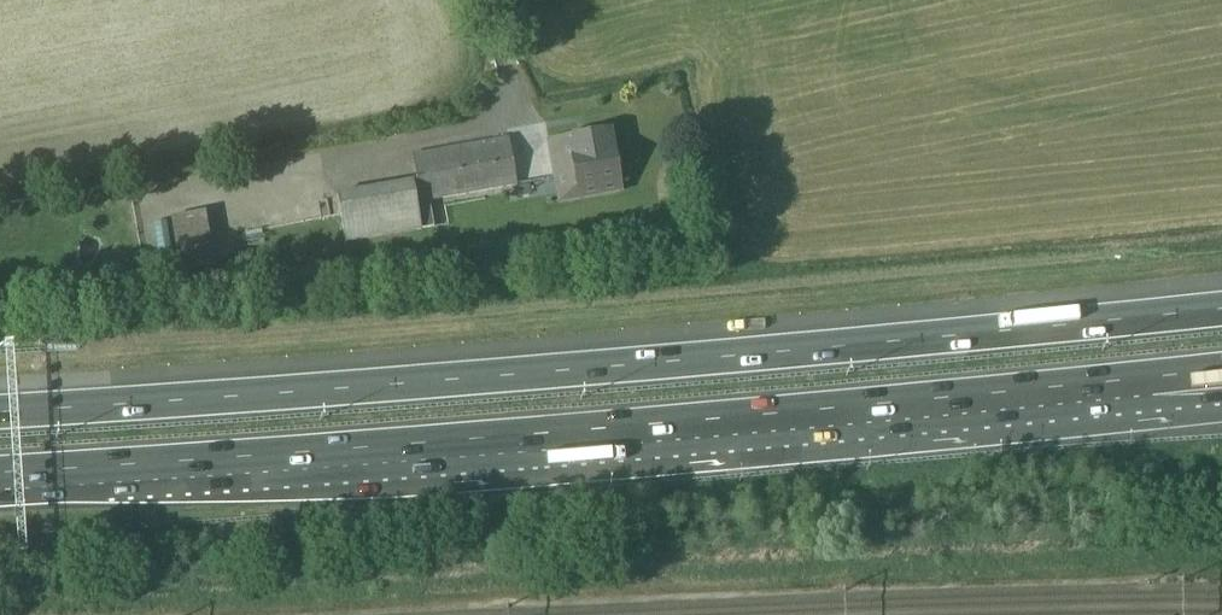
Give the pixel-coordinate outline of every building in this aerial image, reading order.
[(612,148),(609,130),(549,141),(556,177),(573,174),(575,186),(618,178),(613,148),(612,148)] [(336,193),(345,243),(422,230),(421,228),(433,226),(429,202),(516,185),(507,136),(412,153),(419,200),(416,200),(413,180),(336,193)] [(296,201),(324,195),(322,185),(294,191),(296,201)] [(215,266),(205,211),(170,217),(179,272),(215,266)] [(143,270),(155,269),(152,248),(141,249),(143,270)]
